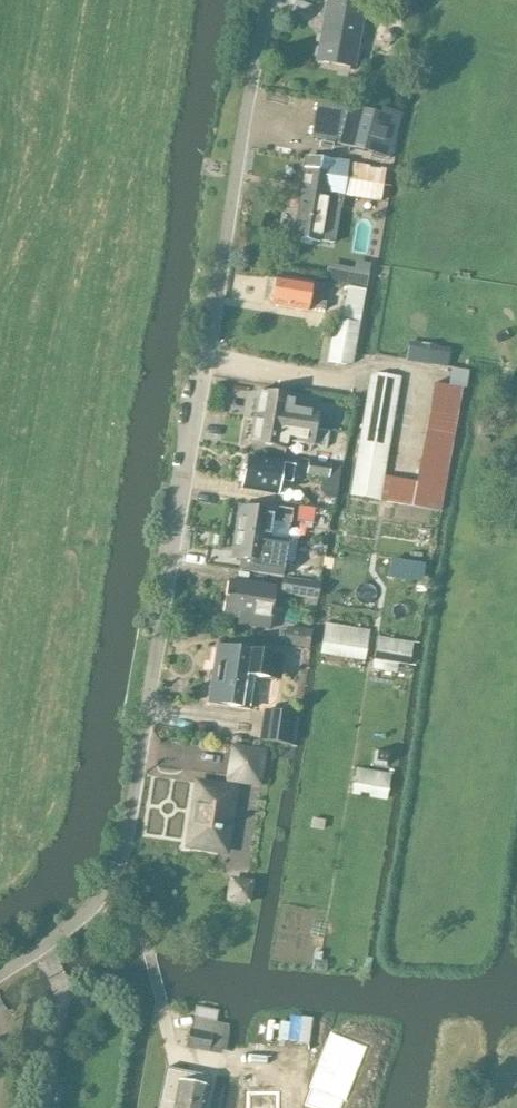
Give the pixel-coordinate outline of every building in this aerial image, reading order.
[(353,68),(364,9),(327,2),(326,4),(324,3),(319,31),(321,31),(316,62),(353,68)] [(389,158),(401,114),(381,109),(380,114),(347,105),(337,144),(389,158)] [(379,201),(384,171),(367,168),(312,159),(310,171),(304,171),(293,238),(319,242),(328,193),(379,201)] [(324,310),(325,302),(321,301),(324,285),(276,277),(273,291),(271,293),(270,298),(272,301),(271,306),(306,311),(307,305),(315,306),(314,309),(324,310)] [(349,367),(359,310),(363,290),(348,287),(341,320),(335,319),(327,363),(349,367)] [(350,495),(379,500),(440,512),(462,388),(433,384),(415,483),(383,475),(400,377),(380,374),(370,377),(350,495)] [(258,391),(253,418),(289,424),(303,426),(316,428),(319,410),(306,408),(305,412),(291,409),(293,397),(258,391)] [(284,450),(287,438),(300,440),(300,443),(313,445),(327,447),(330,431),(316,428),(303,426),(289,424),(253,418),(249,444),(284,450)] [(290,483),(293,467),(247,459),(242,488),(277,494),(279,481),(290,483)] [(328,477),(330,465),(308,462),(306,474),(328,477)] [(321,509),(323,495),(301,492),(299,505),(321,509)] [(239,506),(235,533),(268,538),(288,541),(290,524),(292,510),(272,507),(272,511),(239,506)] [(312,523),(314,510),(298,507),(296,521),(312,523)] [(235,533),(231,558),(255,561),(254,573),(282,577),(283,568),(285,556),(288,541),(268,538),(235,533)] [(286,578),(310,582),(320,583),(323,568),(289,563),(286,578)] [(284,593),(308,596),(318,598),(320,584),(310,583),(286,579),(284,593)] [(222,615),(238,618),(238,620),(246,622),(245,626),(269,629),(275,588),(228,581),(222,615)] [(365,657),(369,631),(325,623),(321,650),(365,657)] [(286,627),(284,642),(284,645),(308,649),(311,631),(286,627)] [(408,665),(412,643),(377,637),(373,659),(408,665)] [(271,680),(275,655),(218,647),(216,661),(220,662),(219,670),(216,670),(216,671),(219,672),(214,703),(209,703),(209,704),(249,710),(249,709),(247,708),(252,677),(271,680)] [(260,716),(256,741),(287,745),(291,746),(296,715),(261,709),(260,716)] [(258,784),(262,753),(231,749),(227,779),(258,784)] [(386,797),(390,775),(355,769),(351,791),(386,797)] [(224,852),(234,789),(200,784),(196,813),(192,812),(187,846),(224,852)] [(332,1035),(311,1091),(344,1103),(348,1105),(369,1048),(332,1035)] [(209,1077),(166,1068),(159,1102),(174,1105),(174,1107),(203,1107),(209,1077)] [(249,1107),(280,1107),(280,1090),(250,1089),(249,1107)]
